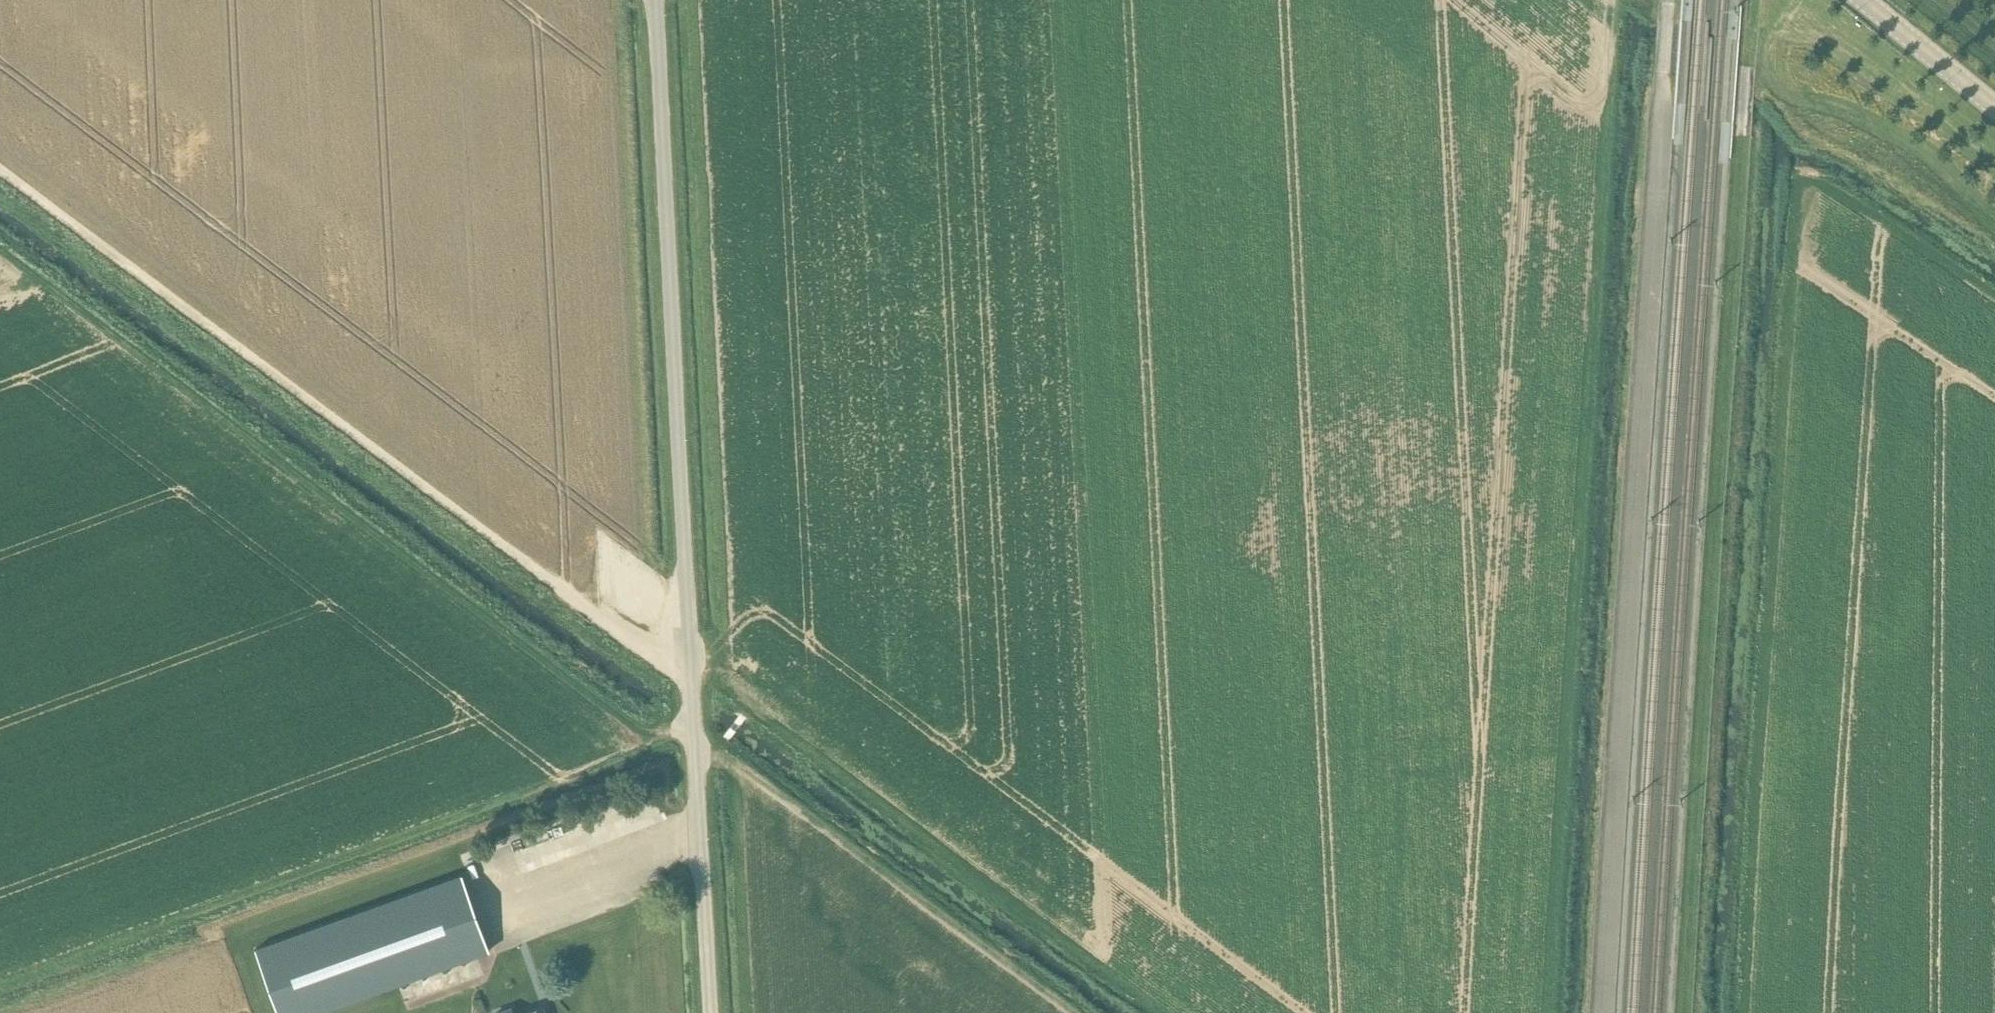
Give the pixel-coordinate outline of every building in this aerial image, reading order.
[(259,941),(285,1012),(302,1012),(493,943),(465,866),(259,941)]
